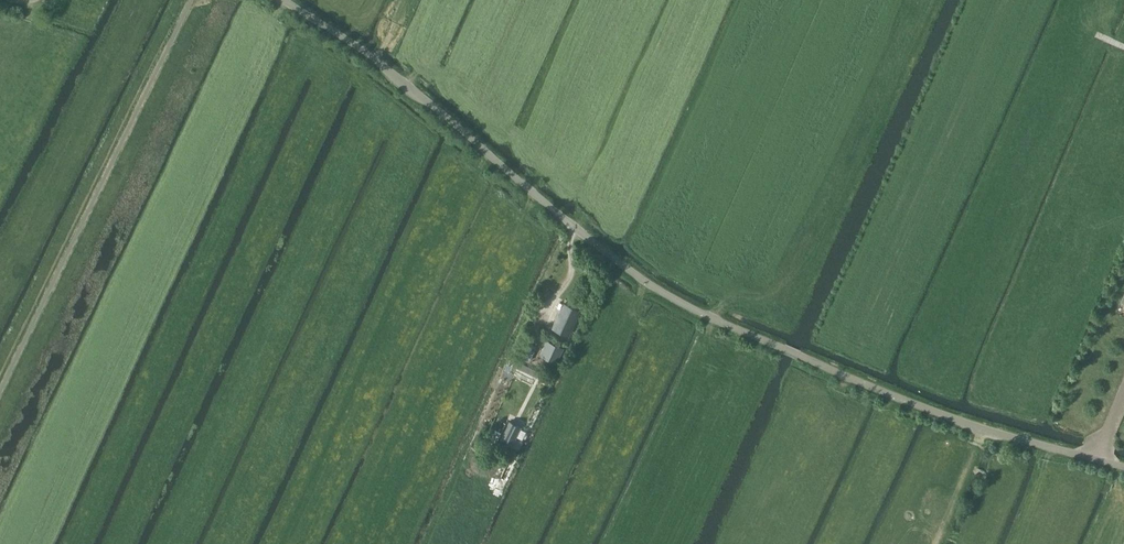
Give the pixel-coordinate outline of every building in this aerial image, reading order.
[(569,333),(580,311),(564,303),(553,325),(569,333)] [(536,345),(524,339),(517,354),(530,360),(536,345)] [(557,361),(563,347),(547,339),(540,353),(557,361)] [(509,421),(500,439),(512,445),(521,427),(509,421)] [(495,447),(502,430),(491,425),(483,442),(495,447)]
